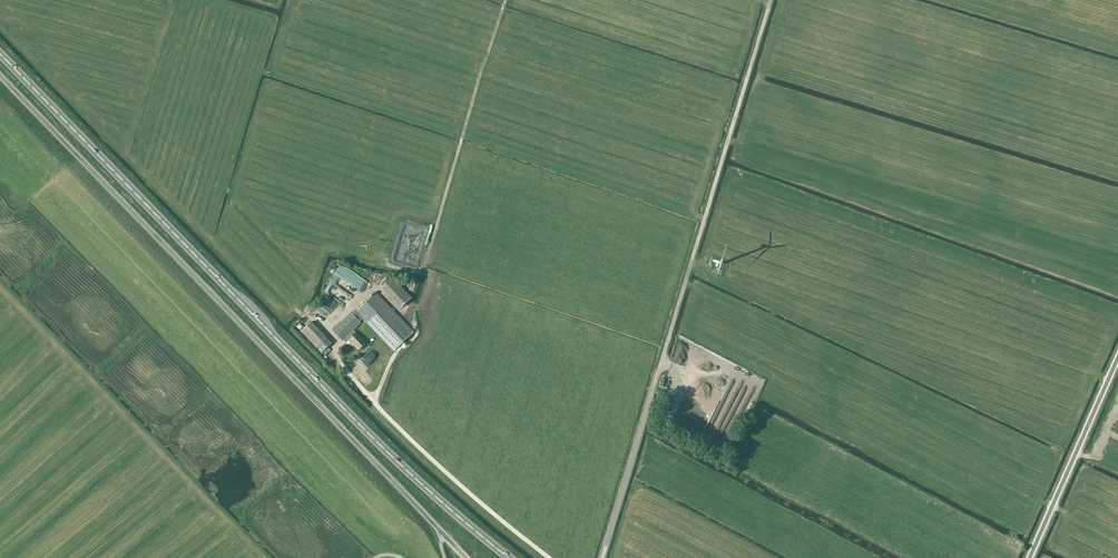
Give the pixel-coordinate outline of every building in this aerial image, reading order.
[(392,277),(382,287),(402,307),(411,298),(392,277)] [(360,323),(359,322),(363,318),(394,350),(413,332),(376,293),(361,306),(352,314),(351,313),(336,327),(334,325),(331,329),(332,330),(342,340),(349,333),(352,337),(349,339),(359,349),(366,343),(353,330),(360,323)] [(327,338),(312,322),(301,332),(317,349),(327,338)]
